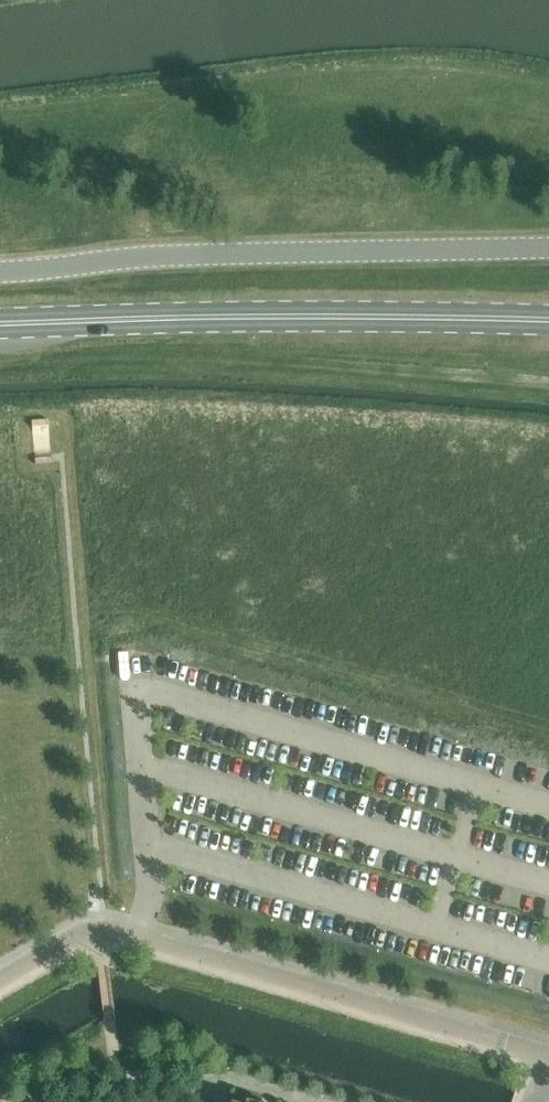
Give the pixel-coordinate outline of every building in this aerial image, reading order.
[(53,407),(36,407),(35,430),(52,431),(53,407)] [(54,434),(39,435),(40,449),(55,448),(54,434)]
